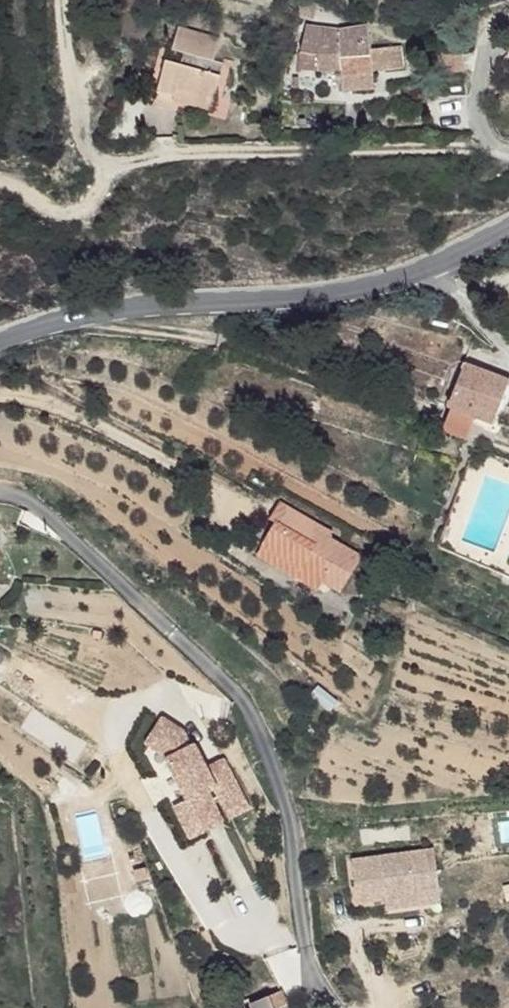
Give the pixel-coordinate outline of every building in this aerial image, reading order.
[(172,55),(161,100),(183,104),(187,86),(220,93),(228,53),(216,47),(219,26),(181,18),(177,41),(191,43),(188,58),(172,55)] [(298,45),(301,64),(320,62),(321,78),(336,79),(341,78),(367,74),(371,70),(366,38),(360,39),(358,28),(336,31),(336,40),(298,45)] [(369,90),(367,74),(341,78),(344,93),(369,90)] [(464,363),(448,405),(471,415),(496,423),(508,388),(508,382),(464,363)] [(471,415),(448,405),(440,427),(463,437),(465,432),(471,415)] [(319,532),(265,503),(256,521),(262,525),(249,550),(291,571),(296,561),(317,571),(309,584),(327,594),(348,553),(318,537),(319,532)] [(291,571),(249,550),(245,557),(305,591),(309,584),(317,571),(296,561),(291,571)] [(187,837),(230,818),(213,781),(231,772),(224,756),(204,765),(179,711),(148,725),(179,794),(170,798),(187,837)] [(439,848),(383,853),(389,897),(444,891),(439,848)] [(444,891),(389,897),(390,910),(445,905),(444,891)] [(234,989),(229,992),(231,997),(237,994),(234,989)] [(235,1002),(238,1007),(281,1007),(290,1004),(285,989),(255,999),(253,995),(235,1002)]
